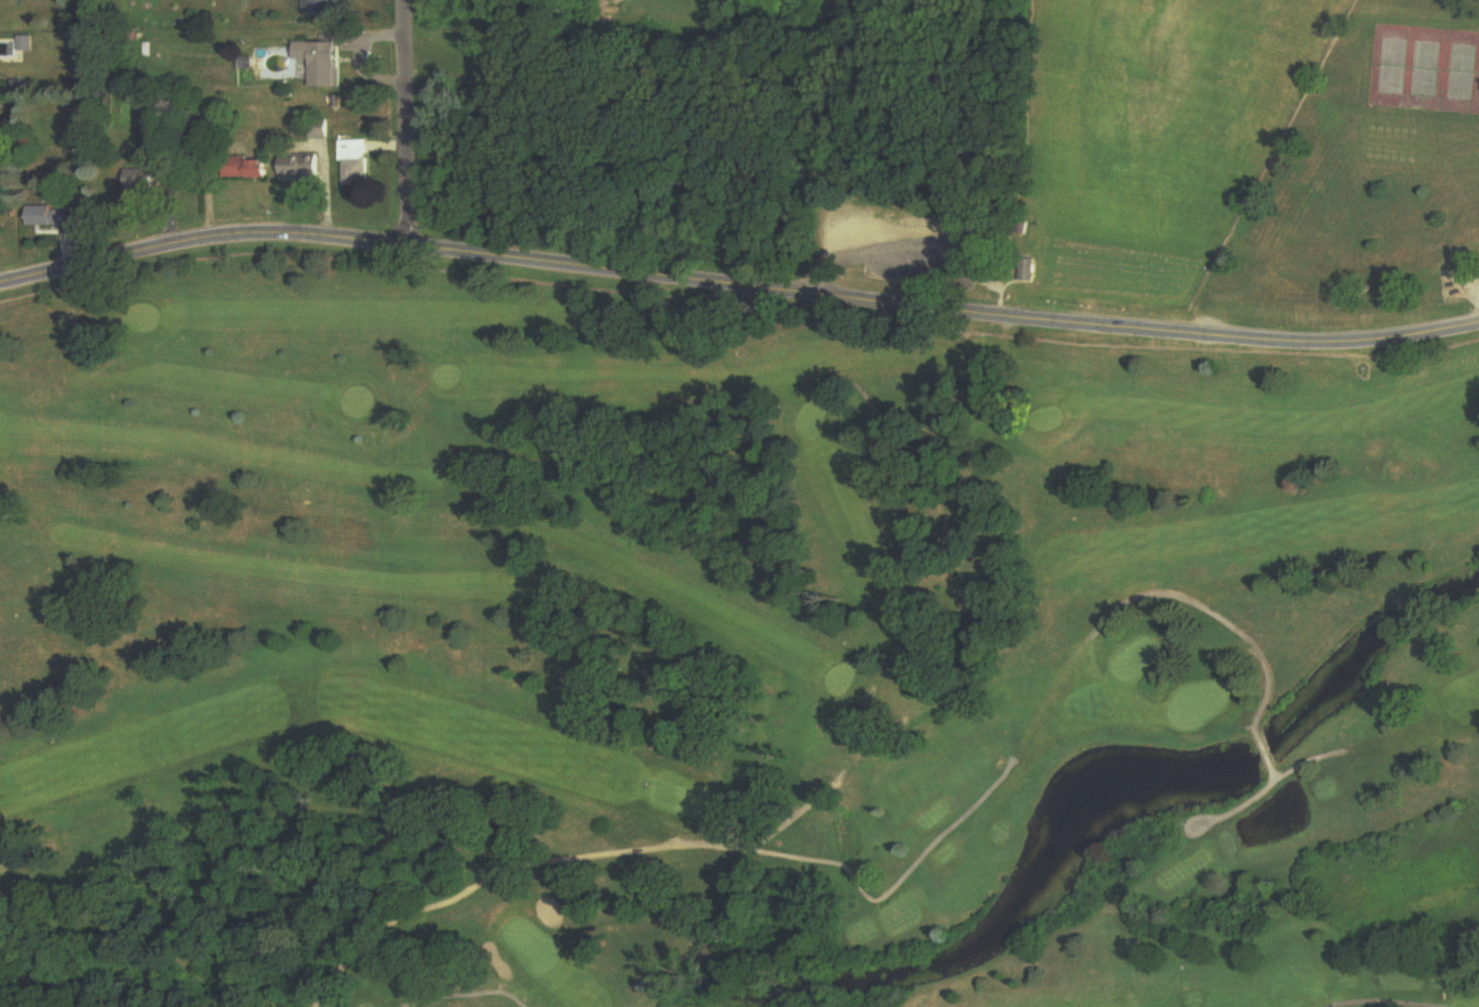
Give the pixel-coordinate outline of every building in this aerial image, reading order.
[(336,13),(336,0),(306,0),(306,14),(336,13)] [(342,35),(322,35),(322,42),(298,42),(298,59),(315,59),(315,87),(342,87),(342,35)] [(312,120),(312,140),(331,140),(331,120),(312,120)] [(370,140),(342,140),(342,184),(370,184),(370,140)] [(282,154),(282,181),(325,181),(325,154),(282,154)] [(269,178),(269,157),(224,157),(224,178),(269,178)] [(126,170),(126,189),(162,189),(162,181),(173,181),(173,170),(126,170)] [(31,226),(71,226),(71,206),(31,206),(31,226)] [(1020,256),(1033,258),(1029,282),(1016,279),(1020,256)]
